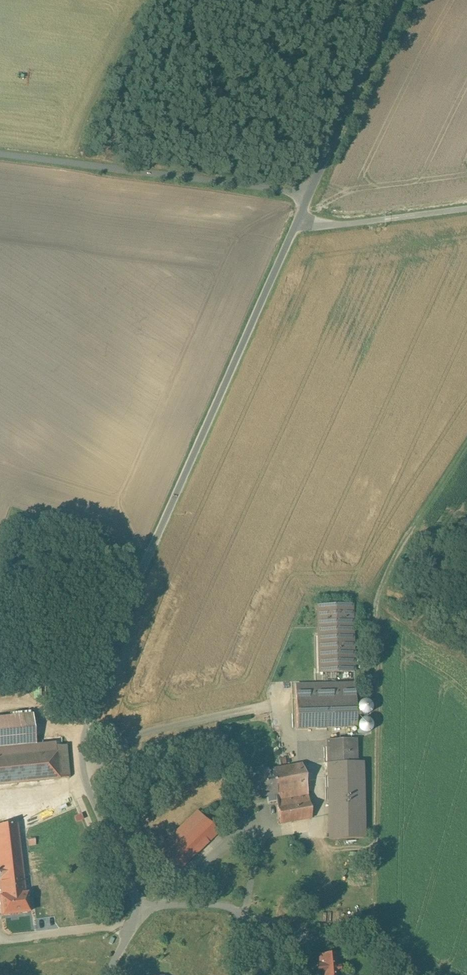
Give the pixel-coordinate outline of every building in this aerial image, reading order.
[(319,672),(354,671),(351,604),(317,605),(319,672)] [(295,685),(297,728),(355,727),(354,683),(295,685)] [(362,699),(362,712),(375,712),(375,699),(362,699)] [(32,714),(0,717),(0,757),(36,754),(32,714)] [(374,731),(376,720),(364,718),(362,729),(374,731)] [(359,793),(357,793),(356,739),(326,740),(328,814),(360,814),(359,793)] [(56,752),(59,778),(68,778),(65,745),(56,746),(56,752)] [(59,778),(56,752),(36,754),(0,757),(0,784),(59,778)] [(301,764),(272,770),(276,795),(274,795),(280,824),(311,818),(301,764)] [(274,795),(276,795),(272,770),(245,775),(249,800),(274,795)] [(158,849),(178,870),(217,833),(197,811),(158,849)] [(25,893),(17,824),(0,826),(0,896),(25,893)] [(0,896),(0,905),(1,915),(29,912),(26,893),(25,893),(0,896)] [(152,951),(160,952),(162,938),(154,937),(152,951)] [(320,955),(322,974),(340,974),(338,953),(320,955)]
